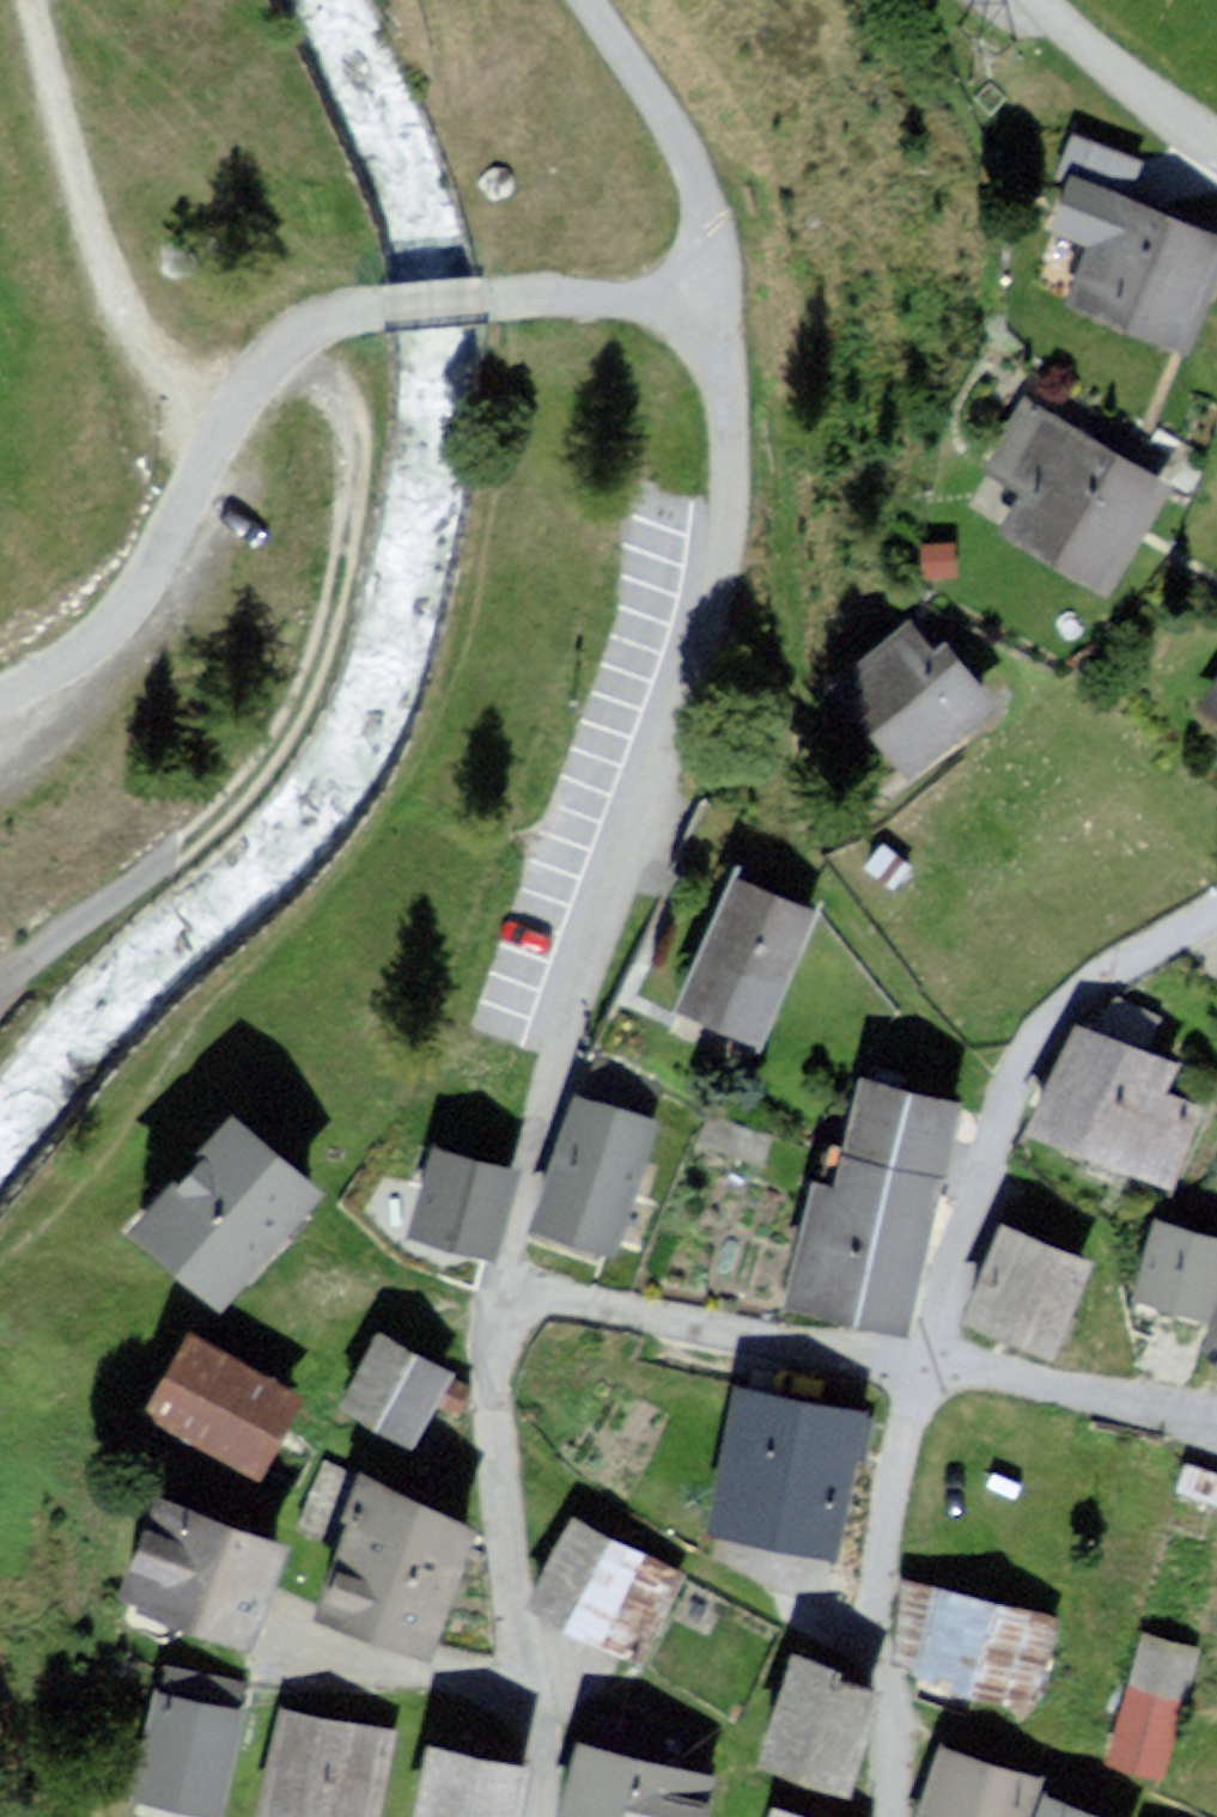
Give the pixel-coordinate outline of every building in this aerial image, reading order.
[(1057,169),(1032,227),(1082,249),(1058,302),(1180,355),(1216,271),(1216,239),(1057,169)] [(1173,487),(1018,393),(973,466),(1014,491),(993,525),(1107,594),(1173,487)] [(902,621),(827,675),(899,773),(997,702),(946,633),(923,649),(902,621)] [(1200,712),(1216,724),(1216,687),(1200,712)] [(815,919),(732,881),(671,1013),(754,1051),(815,919)] [(1182,1066),(1076,1019),(1027,1130),(1174,1195),(1211,1109),(1171,1092),(1182,1066)] [(968,1101),(860,1074),(832,1183),(811,1177),(778,1304),(907,1338),(968,1101)] [(657,1134),(574,1107),(533,1232),(615,1259),(657,1134)] [(224,1109),(124,1224),(219,1306),(319,1191),(224,1109)] [(514,1168),(419,1140),(391,1234),(487,1261),(514,1168)] [(1139,1207),(1117,1279),(1199,1304),(1216,1243),(1216,1231),(1139,1207)] [(1095,1271),(999,1232),(959,1328),(1055,1367),(1095,1271)] [(1191,1325),(1216,1336),(1216,1258),(1191,1325)] [(425,1356),(360,1317),(316,1391),(382,1430),(425,1356)] [(188,1333),(143,1408),(262,1478),(307,1403),(188,1333)] [(461,1374),(434,1360),(419,1388),(445,1402),(461,1374)] [(882,1421),(742,1385),(706,1524),(847,1559),(882,1421)] [(1179,1442),(1165,1483),(1212,1499),(1216,1484),(1216,1455),(1179,1442)] [(473,1530),(351,1481),(297,1615),(419,1664),(473,1530)] [(287,1546),(153,1490),(111,1591),(245,1647),(287,1546)] [(681,1578),(574,1516),(523,1610),(632,1658),(681,1578)] [(1063,1624),(920,1587),(900,1664),(1033,1714),(1063,1624)] [(1198,1643),(1138,1624),(1096,1755),(1156,1774),(1198,1643)] [(881,1693),(778,1651),(737,1750),(840,1792),(881,1693)] [(253,1710),(158,1687),(132,1792),(226,1815),(253,1710)] [(275,1708),(249,1816),(379,1816),(398,1736),(275,1708)] [(420,1741),(402,1816),(515,1816),(526,1766),(420,1741)] [(911,1816),(1021,1816),(1036,1780),(941,1742),(911,1816)] [(557,1816),(710,1816),(719,1779),(575,1744),(557,1816)] [(1041,1792),(1031,1816),(1102,1816),(1041,1792)] [(764,1796),(758,1816),(828,1816),(764,1796)]
